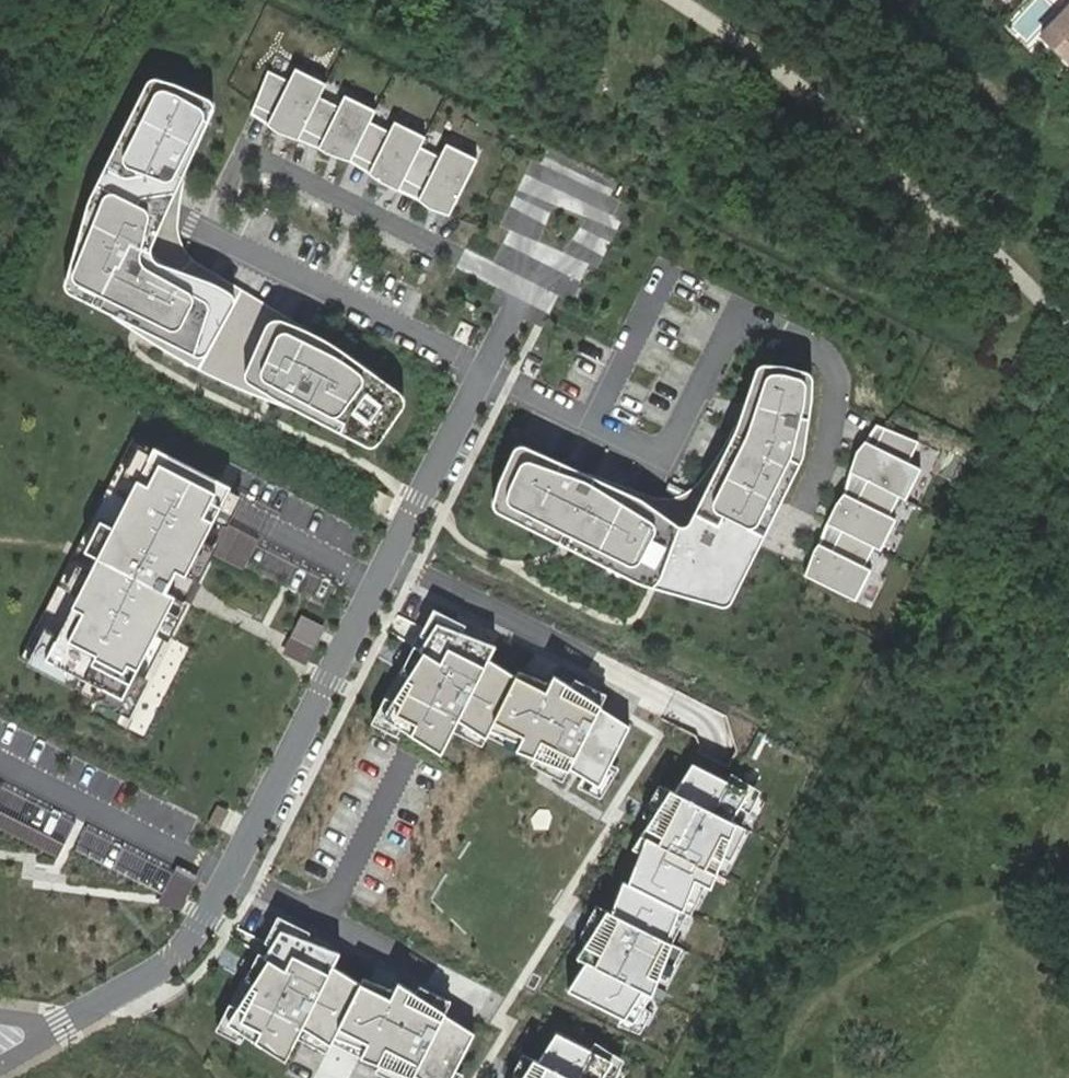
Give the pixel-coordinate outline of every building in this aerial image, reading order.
[(1041,37),(1068,63),(1068,8),(1041,37)] [(1015,22),(1023,37),(1042,26),(1033,11),(1015,22)] [(288,80),(268,70),(250,113),(259,119),(267,124),(277,132),(281,134),(298,139),(320,96),(327,83),(295,66),(288,80)] [(177,82),(153,75),(148,76),(144,80),(94,182),(87,198),(63,276),(61,285),(64,293),(107,314),(136,332),(199,370),(229,384),(268,400),(290,408),(367,445),(372,446),(377,443),(403,408),(405,400),(402,392),(335,343),(304,326),(246,292),(195,259),(188,252),(179,236),(179,220),(178,209),(186,174),(206,117),(212,107),(210,100),(207,96),(177,82)] [(338,106),(320,96),(298,139),(302,140),(308,142),(318,146),(325,152),(335,155),(350,160),(369,121),(375,109),(344,94),(338,106)] [(388,131),(369,121),(350,160),(359,166),(369,172),(380,182),(394,188),(398,190),(420,146),(425,136),(395,120),(388,131)] [(439,157),(420,146),(398,190),(409,194),(418,197),(418,199),(429,208),(433,210),(450,216),(478,159),(447,142),(439,157)] [(498,265),(512,235),(462,213),(448,243),(498,265)] [(592,474),(525,444),(516,445),(511,451),(497,485),(494,497),(492,504),(496,510),(568,547),(642,584),(654,587),(723,605),(726,605),(731,602),(803,460),(805,452),(812,404),(815,379),(814,374),(809,371),(789,363),(774,363),(766,363),(759,365),(756,370),(746,403),(736,424),(721,453),(703,478),(696,488),(685,494),(670,499),(654,497),(592,474)] [(918,442),(877,424),(866,440),(857,451),(850,471),(899,496),(907,500),(921,469),(909,461),(918,442)] [(236,492),(142,444),(90,544),(29,664),(123,712),(186,589),(227,509),(236,492)] [(899,496),(850,471),(846,493),(836,503),(826,523),(874,546),(880,549),(897,519),(889,515),(899,496)] [(874,546),(826,523),(820,543),(814,549),(804,575),(856,600),(871,569),(863,565),(874,546)] [(463,625),(426,607),(360,722),(444,754),(455,738),(473,750),(480,737),(593,792),(629,727),(553,676),(541,682),(520,669),(515,677),(487,658),(491,645),(458,632),(463,625)] [(753,794),(691,760),(668,793),(658,787),(635,827),(619,884),(610,881),(602,917),(552,991),(644,1030),(753,794)] [(277,916),(263,944),(271,947),(264,958),(259,954),(244,981),(251,985),(237,1008),(230,1005),(215,1032),(236,1042),(244,1026),(258,1033),(254,1045),(283,1064),(295,1039),(327,1054),(331,1045),(359,1060),(378,1068),(376,1074),(383,1077),(412,1077),(462,1077),(463,1076),(457,1073),(474,1036),(444,1015),(450,1002),(419,986),(416,993),(399,982),(394,989),(362,978),(361,983),(334,966),(340,953),(307,938),(310,932),(277,916)] [(594,1044),(591,1050),(557,1033),(538,1063),(523,1056),(511,1077),(625,1077),(628,1071),(622,1067),(624,1062),(594,1044)]
